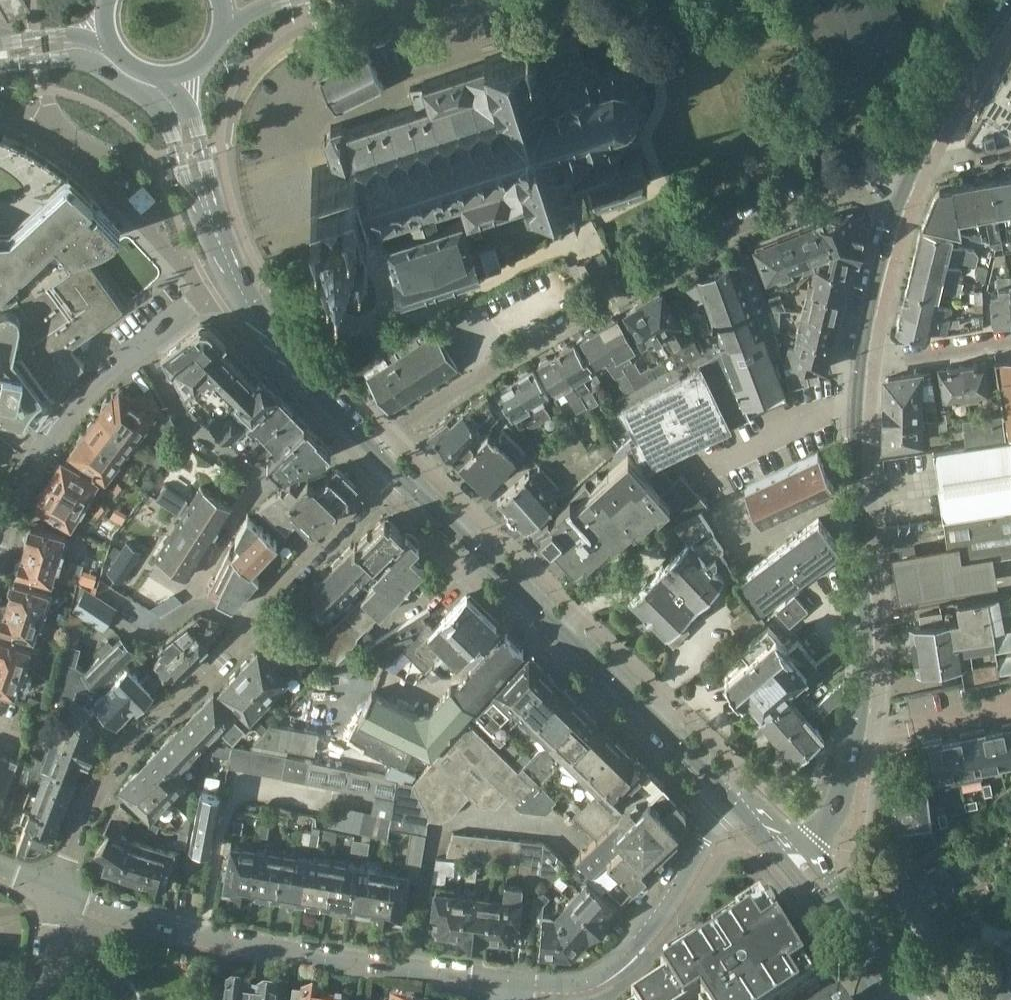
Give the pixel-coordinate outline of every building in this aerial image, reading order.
[(819,26),(820,26),(824,35),(814,40),(831,67),(863,59),(896,44),(906,37),(894,4),(891,0),(814,0),(819,26)] [(389,115),(375,120),(371,121),(371,120),(369,121),(369,122),(350,128),(343,125),(343,122),(341,122),(341,124),(333,127),(331,125),(329,127),(331,128),(327,136),(325,136),(325,138),(327,138),(329,146),(327,147),(327,149),(330,148),(334,159),(331,160),(332,163),(320,167),(320,166),(313,168),(327,213),(328,213),(331,220),(340,217),(343,227),(341,227),(342,230),(344,229),(351,236),(350,238),(353,239),(353,237),(363,239),(364,241),(366,240),(365,238),(374,234),(376,235),(378,233),(376,232),(381,224),(401,217),(404,225),(408,224),(412,235),(388,243),(395,263),(393,264),(397,278),(395,280),(398,291),(402,292),(406,305),(428,297),(425,287),(502,262),(494,238),(471,246),(461,217),(437,224),(431,206),(441,203),(444,203),(443,202),(461,196),(466,211),(464,211),(465,213),(466,213),(467,217),(471,216),(470,215),(488,209),(489,210),(492,209),(492,208),(509,202),(510,203),(513,202),(513,201),(531,195),(532,199),(535,198),(573,186),(578,187),(582,186),(586,199),(589,199),(588,198),(644,179),(645,180),(648,179),(640,155),(637,156),(638,157),(630,159),(627,159),(628,160),(620,163),(614,144),(622,135),(625,136),(626,133),(623,132),(621,127),(625,125),(624,123),(631,121),(632,123),(635,122),(634,119),(643,109),(645,110),(647,108),(644,106),(647,93),(650,93),(650,90),(647,90),(643,77),(645,75),(644,73),(641,74),(630,65),(631,62),(629,61),(627,64),(615,61),(614,58),(611,58),(612,62),(604,64),(603,61),(600,63),(598,56),(599,54),(597,52),(595,54),(583,52),(577,35),(580,34),(580,33),(577,33),(576,31),(574,32),(575,34),(556,40),(555,38),(552,39),(553,41),(538,46),(536,41),(532,39),(529,40),(527,44),(514,49),(513,45),(503,48),(504,52),(488,57),(485,58),(486,62),(468,68),(467,67),(465,67),(465,69),(447,75),(447,73),(444,74),(444,75),(426,81),(426,80),(423,81),(424,82),(410,87),(411,89),(412,89),(417,106),(413,108),(412,107),(410,108),(410,109),(392,114),(392,113),(389,114),(389,115)] [(335,110),(336,110),(384,86),(368,52),(319,76),(319,77),(335,110)] [(1010,75),(1010,53),(1001,69),(1010,75)] [(990,87),(984,96),(985,97),(980,105),(1010,125),(1010,100),(990,87)] [(1010,131),(1010,125),(980,105),(978,107),(979,108),(974,115),(976,117),(971,124),(971,123),(965,131),(971,135),(973,136),(977,139),(1010,131)] [(21,416),(20,422),(25,425),(28,423),(30,419),(28,416),(26,414),(24,414),(25,411),(27,407),(29,404),(34,398),(37,396),(40,394),(43,392),(44,392),(48,388),(49,390),(50,391),(51,391),(52,391),(54,391),(55,391),(56,390),(68,379),(73,373),(84,364),(77,354),(81,351),(84,349),(81,339),(111,316),(123,307),(88,257),(85,248),(95,244),(99,243),(102,241),(106,240),(111,236),(115,234),(116,233),(116,232),(121,228),(94,199),(83,188),(74,180),(65,172),(58,167),(49,160),(42,156),(31,149),(18,142),(8,137),(0,134),(0,412),(21,416)] [(1004,249),(1010,249),(1010,176),(1010,175),(992,179),(998,214),(1002,213),(1006,239),(1002,240),(1004,249)] [(1004,249),(1002,240),(1000,240),(995,215),(998,214),(992,179),(973,182),(979,218),(983,217),(988,243),(994,247),(1001,246),(1002,249),(1004,249)] [(979,218),(973,182),(954,185),(958,211),(960,221),(965,220),(968,235),(983,239),(978,218),(979,218)] [(930,202),(929,205),(922,223),(962,233),(960,221),(958,211),(954,185),(953,185),(952,183),(941,185),(940,184),(939,184),(938,184),(937,185),(931,200),(930,201),(930,202)] [(839,240),(863,245),(867,228),(855,225),(849,213),(835,218),(831,217),(823,220),(822,218),(821,218),(831,243),(839,240)] [(802,226),(798,227),(813,263),(827,257),(832,255),(831,243),(821,218),(812,222),(811,220),(801,224),(802,226)] [(813,263),(798,227),(790,230),(787,230),(781,232),(780,234),(777,235),(791,272),(813,263)] [(920,228),(915,250),(947,259),(963,263),(965,250),(951,246),(953,236),(920,228)] [(791,272),(777,235),(767,239),(764,239),(759,241),(758,243),(755,244),(768,277),(783,271),(784,275),(791,272)] [(829,259),(827,267),(851,272),(852,269),(856,270),(856,269),(855,268),(857,261),(859,262),(863,245),(839,240),(831,243),(832,255),(827,257),(829,259)] [(915,250),(910,270),(958,282),(961,270),(946,266),(947,259),(915,250)] [(768,309),(749,252),(686,285),(710,347),(720,341),(722,348),(745,405),(785,390),(778,370),(784,368),(775,331),(770,316),(768,309)] [(1006,263),(1004,253),(994,254),(992,266),(1006,263)] [(813,264),(808,288),(812,289),(845,297),(848,285),(851,283),(852,279),(850,276),(851,272),(827,267),(813,264)] [(985,281),(988,268),(979,266),(976,279),(985,281)] [(906,291),(938,299),(939,292),(959,297),(962,284),(958,282),(910,270),(906,291)] [(1010,284),(1010,276),(1003,276),(1003,280),(996,281),(997,291),(991,292),(993,322),(1010,321),(1010,285),(1010,284)] [(812,289),(808,288),(802,311),(806,312),(840,320),(843,308),(846,306),(847,302),(845,299),(845,297),(812,289)] [(768,297),(773,309),(779,309),(788,310),(781,291),(768,297)] [(936,305),(938,299),(906,291),(901,309),(949,321),(949,319),(951,309),(936,305)] [(662,292),(643,303),(668,347),(669,347),(678,364),(698,353),(701,351),(691,333),(686,336),(679,322),(662,292)] [(668,347),(643,303),(626,312),(642,342),(649,338),(657,353),(668,347)] [(901,309),(896,329),(929,337),(931,329),(947,333),(948,325),(959,324),(958,318),(949,319),(949,321),(901,309)] [(837,331),(840,329),(841,326),(839,322),(840,320),(806,312),(802,311),(797,335),(800,335),(834,344),(837,331)] [(372,354),(358,364),(367,377),(389,411),(414,395),(419,392),(420,392),(420,391),(456,368),(456,369),(457,368),(436,335),(454,324),(449,315),(429,325),(428,324),(395,340),(379,347),(371,352),(372,354)] [(599,327),(634,388),(656,376),(652,368),(642,373),(637,364),(635,365),(627,350),(635,346),(618,317),(615,318),(612,316),(607,319),(607,323),(599,327)] [(178,386),(190,406),(242,356),(210,323),(200,323),(189,332),(189,333),(162,354),(178,386)] [(616,376),(626,392),(634,388),(599,327),(593,330),(591,329),(585,331),(585,335),(583,337),(599,366),(606,362),(614,378),(616,376)] [(832,354),(835,352),(836,349),(834,346),(834,344),(800,335),(797,335),(793,347),(789,346),(786,361),(805,366),(816,368),(817,366),(825,368),(828,357),(831,358),(832,354)] [(722,348),(720,341),(710,347),(701,351),(698,353),(702,360),(682,370),(678,364),(668,369),(667,369),(656,376),(634,388),(626,392),(614,400),(617,406),(612,409),(630,437),(644,466),(749,415),(745,405),(722,348)] [(589,369),(573,343),(571,344),(567,343),(562,346),(562,350),(556,353),(591,412),(601,405),(593,390),(603,384),(598,378),(592,367),(589,369)] [(591,412),(556,353),(549,357),(546,356),(541,359),(541,362),(539,364),(555,392),(562,388),(572,403),(580,418),(591,412)] [(190,406),(201,415),(252,365),(242,356),(190,406)] [(995,359),(1003,413),(1002,413),(1006,439),(1010,438),(1010,356),(995,359)] [(663,361),(652,368),(656,376),(667,369),(668,369),(663,361)] [(992,393),(986,361),(977,362),(963,364),(968,397),(992,393)] [(948,367),(939,369),(944,401),(968,397),(963,364),(948,367)] [(252,365),(201,415),(204,418),(212,424),(262,374),(260,373),(252,365)] [(549,396),(532,368),(530,369),(526,368),(521,371),(521,375),(514,379),(539,421),(540,422),(552,415),(543,400),(549,396)] [(808,383),(805,370),(786,376),(790,388),(808,383)] [(930,370),(900,375),(888,376),(884,381),(884,398),(922,398),(922,383),(933,381),(930,370)] [(212,424),(232,438),(234,436),(279,392),(262,374),(212,424)] [(539,421),(514,379),(509,382),(505,381),(500,384),(500,387),(498,389),(515,418),(522,413),(531,428),(540,422),(539,421)] [(101,411),(136,437),(151,417),(156,422),(166,416),(150,389),(134,398),(122,390),(117,397),(113,394),(111,397),(106,398),(102,404),(102,409),(101,411)] [(448,416),(430,429),(445,443),(491,400),(496,397),(491,389),(487,392),(487,391),(448,416)] [(294,407),(279,392),(234,436),(232,438),(234,436),(243,445),(251,450),(266,436),(265,435),(294,407)] [(505,412),(496,397),(491,400),(445,443),(450,448),(447,451),(455,459),(458,456),(460,458),(479,438),(486,431),(488,429),(505,412)] [(884,422),(921,422),(922,398),(884,398),(884,404),(882,404),(882,422),(884,422)] [(924,398),(924,400),(924,409),(933,409),(933,421),(940,421),(938,410),(936,398),(924,398)] [(269,459),(269,460),(308,422),(294,407),(265,435),(266,436),(251,450),(257,455),(259,453),(266,462),(269,459)] [(945,422),(951,421),(949,408),(943,409),(945,422)] [(1002,413),(951,421),(945,422),(943,409),(938,410),(940,421),(942,432),(962,429),(964,444),(1005,438),(1002,413)] [(101,411),(100,412),(104,415),(100,421),(96,418),(94,420),(91,421),(87,426),(88,429),(86,431),(121,456),(136,437),(101,411)] [(467,473),(519,428),(505,412),(488,429),(486,431),(479,438),(460,458),(456,463),(467,473)] [(165,417),(156,422),(169,432),(170,432),(175,425),(169,414),(166,416),(165,417)] [(940,421),(933,421),(927,421),(927,431),(939,431),(939,432),(942,432),(940,421)] [(269,460),(281,472),(328,453),(333,448),(308,422),(269,460)] [(921,422),(884,422),(884,444),(887,447),(921,442),(921,422)] [(536,450),(519,428),(467,473),(482,488),(485,484),(503,467),(510,473),(536,450)] [(121,456),(86,431),(85,433),(82,433),(78,439),(78,443),(76,445),(80,447),(75,454),(105,477),(121,456)] [(944,516),(964,513),(1010,506),(1010,438),(1006,439),(934,449),(944,516)] [(617,452),(607,441),(599,447),(609,458),(617,452)] [(147,445),(141,452),(149,458),(154,450),(147,445)] [(552,541),(577,569),(597,550),(600,554),(621,535),(624,538),(645,519),(648,522),(660,511),(670,522),(673,520),(696,511),(700,508),(709,504),(681,471),(670,480),(658,466),(649,476),(628,453),(590,488),(586,483),(557,509),(558,511),(550,518),(549,516),(533,530),(546,544),(550,541),(551,542),(552,541)] [(834,487),(818,453),(746,486),(762,522),(798,504),(834,487)] [(50,482),(86,503),(91,495),(87,493),(95,481),(80,472),(81,471),(62,460),(61,463),(58,463),(54,470),(55,473),(50,482)] [(336,508),(356,488),(354,486),(355,484),(337,466),(336,468),(335,467),(330,473),(326,470),(308,476),(306,479),(336,508)] [(529,470),(504,493),(497,499),(498,500),(498,501),(511,515),(524,529),(525,530),(557,501),(551,495),(559,487),(551,478),(539,466),(532,473),(529,470)] [(276,528),(281,523),(285,526),(284,527),(285,528),(287,527),(299,515),(304,520),(315,530),(336,508),(306,479),(303,482),(300,480),(293,487),(291,484),(283,492),(282,490),(277,493),(276,493),(262,503),(262,504),(261,505),(256,509),(276,528)] [(119,494),(124,486),(118,481),(112,488),(119,494)] [(86,503),(50,482),(44,492),(41,492),(37,500),(38,502),(37,504),(55,515),(55,513),(70,522),(78,510),(81,512),(86,503)] [(165,483),(156,498),(168,505),(183,515),(181,518),(157,554),(189,575),(233,506),(201,486),(190,503),(189,503),(186,501),(188,498),(165,483)] [(104,511),(110,505),(103,500),(96,509),(102,514),(104,511)] [(696,511),(673,520),(689,540),(629,600),(649,620),(722,546),(710,530),(713,527),(700,508),(696,511)] [(96,522),(102,514),(96,509),(90,516),(96,522)] [(944,519),(947,543),(951,543),(952,547),(953,552),(955,556),(959,559),(963,559),(1010,553),(1010,509),(944,519)] [(248,513),(236,537),(241,543),(234,551),(230,549),(249,568),(277,539),(261,523),(260,524),(248,513)] [(385,518),(369,534),(385,549),(393,541),(395,544),(407,533),(406,533),(405,531),(404,533),(391,520),(389,522),(385,518)] [(735,581),(746,597),(757,610),(841,547),(819,518),(750,570),(735,581)] [(24,548),(61,559),(64,549),(61,548),(65,533),(31,524),(26,526),(23,535),(26,539),(24,548)] [(344,555),(365,577),(368,580),(372,577),(385,565),(386,566),(388,564),(391,560),(383,551),(385,549),(369,534),(367,532),(356,543),(353,546),(350,545),(344,552),(344,555)] [(415,585),(420,590),(432,578),(419,565),(420,564),(416,559),(415,560),(410,556),(419,546),(419,541),(411,533),(407,533),(395,544),(393,541),(385,549),(383,551),(391,560),(388,564),(386,566),(385,565),(372,577),(376,581),(336,620),(313,643),(334,663),(337,660),(339,660),(340,660),(342,660),(343,659),(345,658),(346,657),(347,656),(347,655),(347,653),(347,652),(347,651),(350,655),(361,649),(375,639),(364,629),(366,627),(369,627),(374,622),(374,619),(406,587),(409,591),(415,585)] [(122,581),(142,549),(128,541),(108,573),(122,581)] [(674,644),(689,628),(682,621),(724,579),(713,566),(725,559),(720,552),(724,549),(722,546),(649,620),(666,637),(667,636),(674,644)] [(961,547),(892,558),(899,604),(999,588),(994,557),(964,562),(961,547)] [(61,559),(24,548),(22,556),(17,558),(14,567),(17,571),(52,581),(52,580),(59,582),(63,568),(59,567),(61,559)] [(230,549),(207,595),(233,607),(259,578),(249,568),(230,549)] [(334,566),(326,574),(348,597),(350,599),(368,580),(365,577),(344,555),(343,557),(339,556),(333,563),(334,566)] [(79,572),(81,564),(70,561),(68,569),(79,572)] [(348,597),(326,574),(318,581),(315,581),(308,587),(309,591),(307,592),(317,601),(309,610),(323,623),(331,614),(335,618),(352,601),(350,599),(348,597)] [(7,603),(45,615),(48,606),(45,605),(50,590),(15,579),(10,581),(7,590),(10,594),(7,603)] [(86,587),(73,610),(92,622),(103,629),(117,606),(86,587)] [(1010,675),(1010,592),(984,596),(958,601),(961,619),(944,621),(942,610),(920,614),(921,625),(911,626),(910,626),(916,670),(986,660),(989,679),(1010,675)] [(467,594),(443,619),(433,629),(432,628),(408,652),(425,668),(433,660),(458,635),(457,633),(469,622),(468,620),(479,609),(481,606),(469,595),(468,596),(467,594)] [(794,594),(776,610),(789,625),(808,609),(794,594)] [(757,610),(746,597),(734,607),(739,614),(730,621),(743,638),(765,620),(757,610)] [(7,603),(4,612),(0,614),(0,627),(34,638),(39,623),(42,625),(45,615),(7,603)] [(481,606),(479,609),(468,620),(469,622),(457,633),(458,635),(433,660),(443,670),(446,667),(448,669),(453,668),(497,623),(495,622),(496,621),(481,606)] [(432,628),(423,619),(419,613),(382,635),(375,639),(361,649),(387,664),(403,647),(408,652),(432,628)] [(177,632),(197,652),(221,627),(221,626),(220,626),(218,620),(211,619),(206,624),(197,616),(177,632)] [(803,645),(798,639),(788,647),(768,625),(742,648),(749,657),(725,678),(743,698),(743,697),(757,714),(770,702),(815,664),(817,662),(802,645),(803,645)] [(152,658),(170,678),(197,652),(177,632),(166,640),(164,640),(166,646),(163,647),(152,658)] [(293,644),(279,632),(268,643),(287,662),(289,660),(283,655),(293,644)] [(481,697),(524,649),(506,633),(460,679),(481,697)] [(26,671),(29,663),(34,665),(39,649),(31,646),(0,635),(0,662),(26,671)] [(121,637),(85,674),(98,690),(112,675),(135,651),(121,637)] [(98,690),(85,674),(75,665),(80,647),(61,642),(59,650),(47,701),(45,707),(58,710),(67,708),(70,704),(76,696),(80,691),(87,690),(93,696),(99,690),(98,690)] [(258,650),(252,657),(250,655),(247,660),(241,665),(238,668),(240,670),(268,697),(287,676),(280,669),(287,662),(268,643),(260,652),(258,650)] [(776,736),(777,738),(807,712),(813,705),(801,690),(839,660),(831,651),(817,662),(815,664),(770,702),(773,705),(759,717),(769,728),(768,732),(772,736),(776,736)] [(546,672),(541,667),(529,655),(470,716),(488,733),(542,676),(546,672)] [(15,693),(20,679),(23,680),(26,671),(0,662),(0,688),(15,693)] [(112,675),(98,690),(99,690),(93,696),(96,699),(95,700),(117,721),(136,702),(137,703),(146,703),(151,698),(151,690),(151,689),(157,683),(148,674),(142,680),(134,671),(129,667),(127,669),(122,664),(112,675)] [(235,671),(229,678),(226,681),(228,682),(221,689),(250,716),(268,697),(240,670),(238,668),(235,671)] [(563,688),(546,672),(542,676),(488,733),(495,739),(502,746),(510,737),(507,733),(520,719),(527,726),(563,688)] [(309,759),(359,770),(359,767),(414,780),(417,777),(429,753),(432,754),(481,697),(460,679),(452,687),(450,685),(429,709),(415,711),(372,690),(351,731),(345,728),(342,734),(272,723),(268,727),(262,733),(253,743),(256,744),(255,748),(285,754),(286,749),(310,753),(309,759)] [(796,759),(824,736),(813,723),(825,713),(825,712),(842,697),(844,679),(813,705),(807,712),(777,738),(796,759)] [(580,705),(578,702),(563,688),(527,726),(544,742),(576,709),(580,705)] [(86,706),(93,696),(87,690),(80,691),(76,696),(86,706)] [(191,717),(185,723),(203,741),(205,739),(226,743),(233,736),(233,737),(246,724),(214,693),(204,703),(191,717)] [(33,704),(45,707),(47,701),(30,695),(28,702),(33,703),(33,704)] [(75,749),(91,755),(92,754),(95,752),(98,747),(96,743),(99,736),(91,733),(94,726),(86,720),(93,714),(86,706),(76,696),(70,704),(74,708),(69,713),(60,738),(76,745),(75,749)] [(523,766),(539,782),(597,722),(583,708),(580,705),(576,709),(544,742),(531,755),(522,765),(523,766)] [(452,738),(507,794),(520,807),(546,810),(554,803),(552,801),(555,798),(549,791),(539,782),(523,766),(519,769),(468,719),(452,738)] [(254,726),(262,733),(268,727),(260,720),(254,726)] [(565,788),(614,738),(601,725),(600,725),(597,722),(539,782),(549,791),(555,798),(565,788)] [(994,728),(1001,762),(1010,760),(1010,722),(1002,724),(1003,727),(994,728)] [(185,759),(203,741),(185,723),(158,750),(178,770),(187,761),(185,759)] [(985,727),(972,730),(980,767),(981,767),(1001,762),(994,728),(985,730),(985,727)] [(983,776),(981,767),(980,767),(972,730),(960,732),(960,735),(952,737),(961,781),(983,776)] [(35,756),(32,764),(52,772),(54,767),(74,775),(76,771),(79,772),(84,761),(89,763),(90,761),(89,761),(91,755),(75,749),(76,745),(60,738),(54,735),(50,747),(52,748),(47,760),(35,756)] [(923,740),(924,743),(927,757),(932,755),(939,786),(961,781),(952,737),(943,739),(942,736),(923,740)] [(434,758),(469,794),(479,803),(496,805),(507,794),(452,738),(434,758)] [(630,754),(614,738),(565,788),(575,799),(566,808),(572,814),(615,769),(630,754)] [(243,746),(232,744),(228,765),(240,768),(243,746)] [(255,748),(243,746),(240,768),(251,770),(255,748)] [(285,754),(255,748),(251,770),(282,776),(285,754)] [(140,769),(168,796),(186,779),(178,770),(158,750),(140,769)] [(522,765),(531,755),(526,750),(516,759),(522,765)] [(650,770),(632,752),(630,754),(615,769),(572,814),(586,828),(587,828),(596,837),(584,848),(597,862),(596,863),(599,865),(602,863),(601,861),(623,840),(630,834),(641,833),(677,798),(663,784),(650,770)] [(305,780),(309,759),(285,754),(282,776),(305,780)] [(18,762),(0,755),(0,809),(18,762)] [(453,813),(469,794),(434,758),(417,777),(414,780),(412,783),(429,817),(429,818),(440,820),(453,813)] [(359,770),(309,759),(305,780),(393,797),(395,779),(359,770)] [(26,762),(19,781),(25,783),(29,773),(31,767),(32,764),(26,762)] [(32,764),(31,767),(29,773),(49,781),(52,772),(32,764)] [(52,772),(49,781),(44,794),(30,789),(24,804),(58,817),(69,788),(74,775),(54,767),(52,772)] [(168,796),(140,769),(138,770),(135,770),(129,776),(129,779),(122,787),(121,788),(121,789),(121,791),(121,792),(121,793),(121,794),(122,795),(123,796),(124,796),(125,797),(126,797),(128,797),(129,796),(130,796),(139,804),(137,806),(148,817),(168,796)] [(929,808),(925,776),(891,781),(897,825),(932,820),(930,808),(929,808)] [(426,833),(429,818),(429,817),(412,783),(410,782),(395,779),(393,797),(389,817),(388,827),(411,831),(426,833)] [(992,781),(984,783),(987,795),(994,793),(992,781)] [(200,790),(190,844),(211,848),(221,794),(200,790)] [(677,798),(641,833),(664,857),(666,854),(676,837),(677,836),(676,836),(688,815),(687,809),(680,801),(677,797),(677,798)] [(977,798),(965,801),(967,808),(978,806),(977,798)] [(20,815),(27,818),(17,843),(26,846),(28,846),(31,847),(34,846),(36,846),(38,845),(40,844),(42,842),(43,841),(44,840),(44,839),(45,837),(47,838),(50,831),(53,832),(58,817),(24,804),(22,803),(21,804),(24,805),(20,815)] [(134,814),(120,804),(114,813),(127,823),(134,814)] [(386,838),(388,827),(389,817),(361,810),(356,832),(386,838)] [(948,823),(946,812),(938,813),(941,825),(948,823)] [(190,819),(188,816),(177,827),(176,828),(188,832),(190,819)] [(105,836),(101,840),(100,840),(99,839),(97,839),(96,840),(95,841),(94,843),(94,844),(94,845),(94,846),(95,847),(95,848),(105,854),(103,857),(103,858),(103,859),(103,860),(103,861),(103,863),(104,864),(105,866),(106,867),(108,871),(119,874),(131,832),(132,831),(111,817),(100,832),(105,836)] [(235,819),(233,831),(241,833),(243,820),(235,819)] [(150,821),(147,832),(156,834),(159,824),(150,821)] [(259,823),(257,836),(266,837),(268,824),(259,823)] [(338,831),(324,828),(322,838),(336,841),(338,831)] [(299,842),(309,844),(311,831),(300,830),(299,842)] [(132,875),(143,879),(154,842),(131,835),(132,832),(132,831),(131,832),(119,874),(130,877),(132,875)] [(311,831),(309,844),(316,845),(318,833),(311,831)] [(382,868),(376,915),(378,916),(379,918),(387,919),(389,917),(393,918),(393,917),(401,918),(407,878),(419,880),(420,874),(426,833),(411,831),(406,865),(400,864),(399,871),(382,868)] [(931,832),(909,846),(921,865),(943,851),(931,832)] [(461,856),(463,834),(453,833),(446,855),(461,856)] [(662,860),(664,857),(641,833),(630,834),(623,840),(601,861),(602,863),(599,865),(596,863),(597,862),(584,848),(575,857),(589,871),(621,898),(636,883),(640,886),(642,884),(642,883),(648,877),(661,860),(662,860)] [(472,857),(475,835),(463,834),(461,856),(472,857)] [(484,859),(486,836),(475,835),(472,857),(484,859)] [(495,860),(497,837),(486,836),(484,859),(495,860)] [(506,861),(509,838),(497,837),(495,860),(506,861)] [(166,845),(154,842),(143,879),(144,879),(145,882),(153,884),(156,883),(165,886),(166,886),(167,886),(168,885),(169,885),(170,884),(171,883),(172,882),(172,881),(172,880),(172,878),(171,877),(170,876),(169,875),(177,849),(176,848),(177,844),(176,844),(177,841),(168,838),(166,845)] [(352,838),(350,851),(359,852),(361,840),(352,838)] [(506,861),(518,862),(520,840),(509,838),(506,861)] [(370,841),(361,840),(359,852),(368,853),(370,841)] [(533,841),(520,840),(518,862),(531,864),(533,841)] [(553,879),(560,872),(569,864),(546,842),(533,841),(531,864),(532,872),(548,873),(553,879)] [(248,894),(257,848),(230,844),(223,890),(231,891),(231,892),(235,892),(237,895),(244,896),(247,893),(248,894)] [(272,895),(275,896),(282,852),(257,848),(248,894),(250,894),(250,892),(260,893),(262,896),(270,897),(272,895)] [(289,898),(300,900),(307,856),(282,852),(275,896),(277,896),(278,899),(286,900),(289,898)] [(323,904),(325,904),(332,860),(307,856),(300,900),(310,902),(312,904),(320,905),(323,904)] [(446,872),(448,858),(437,857),(432,881),(445,882),(446,872)] [(575,857),(569,864),(560,872),(572,885),(574,883),(578,887),(570,897),(601,925),(612,912),(611,911),(616,904),(584,877),(589,871),(575,857)] [(338,906),(350,908),(357,864),(332,860),(325,904),(327,904),(328,907),(336,908),(338,906)] [(374,915),(376,915),(382,868),(357,864),(350,908),(360,910),(362,912),(370,914),(372,912),(374,912),(374,915)] [(478,866),(468,865),(467,878),(476,879),(478,866)] [(909,879),(905,873),(884,886),(912,928),(932,915),(930,911),(944,901),(942,898),(954,891),(944,876),(942,878),(934,866),(926,872),(924,870),(909,879)] [(503,898),(489,897),(484,940),(486,941),(486,939),(502,941),(503,938),(516,940),(518,922),(519,922),(519,920),(518,919),(522,886),(504,884),(503,898)] [(457,936),(463,894),(453,893),(453,887),(436,885),(432,910),(431,910),(431,913),(432,913),(430,930),(443,932),(443,934),(457,936)] [(482,942),(484,940),(489,897),(476,895),(477,890),(464,888),(463,894),(457,936),(457,937),(470,939),(473,941),(482,942)] [(542,889),(533,897),(544,903),(550,896),(542,889)] [(571,954),(582,942),(551,911),(543,911),(544,903),(533,897),(532,898),(532,911),(537,911),(536,923),(541,923),(539,952),(543,952),(545,955),(552,956),(555,953),(571,954)] [(558,903),(551,911),(582,942),(588,936),(590,938),(592,935),(596,935),(600,931),(599,927),(601,925),(570,897),(562,906),(558,903)] [(635,999),(792,999),(804,992),(806,990),(808,993),(820,985),(809,968),(805,970),(804,968),(805,968),(777,923),(776,924),(765,907),(764,906),(763,906),(762,905),(761,904),(760,904),(759,903),(758,903),(757,903),(755,903),(754,904),(753,904),(752,905),(736,915),(739,919),(682,957),(684,960),(661,975),(665,981),(635,999)] [(1007,943),(1006,946),(995,940),(985,960),(996,965),(986,984),(986,985),(986,986),(986,988),(986,989),(988,990),(989,991),(991,991),(1000,991),(1002,992),(1001,995),(1003,996),(1004,993),(1010,996),(1010,945),(1007,943)]
